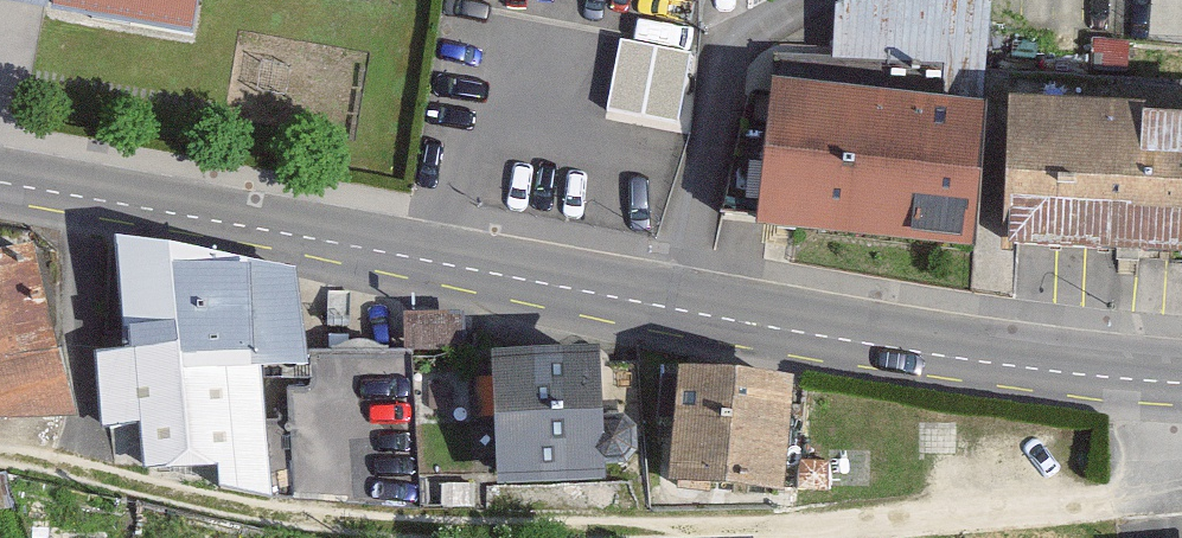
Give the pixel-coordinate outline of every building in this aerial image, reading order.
[(68,18),(207,45),(216,0),(72,0),(68,18)] [(997,69),(1001,0),(853,0),(834,7),(824,60),(997,69)] [(623,36),(618,106),(688,111),(693,41),(623,36)] [(786,88),(773,223),(989,244),(1002,109),(786,88)] [(1030,244),(1181,249),(1181,112),(1035,107),(1030,244)] [(146,423),(154,474),(266,497),(267,365),(315,363),(306,273),(126,233),(131,338),(104,342),(110,424),(146,423)] [(83,419),(43,244),(0,253),(0,418),(83,419)] [(267,365),(266,497),(419,520),(418,351),(315,363),(267,365)] [(505,364),(511,488),(636,482),(631,359),(505,364)] [(692,372),(685,482),(789,489),(796,379),(692,372)]
